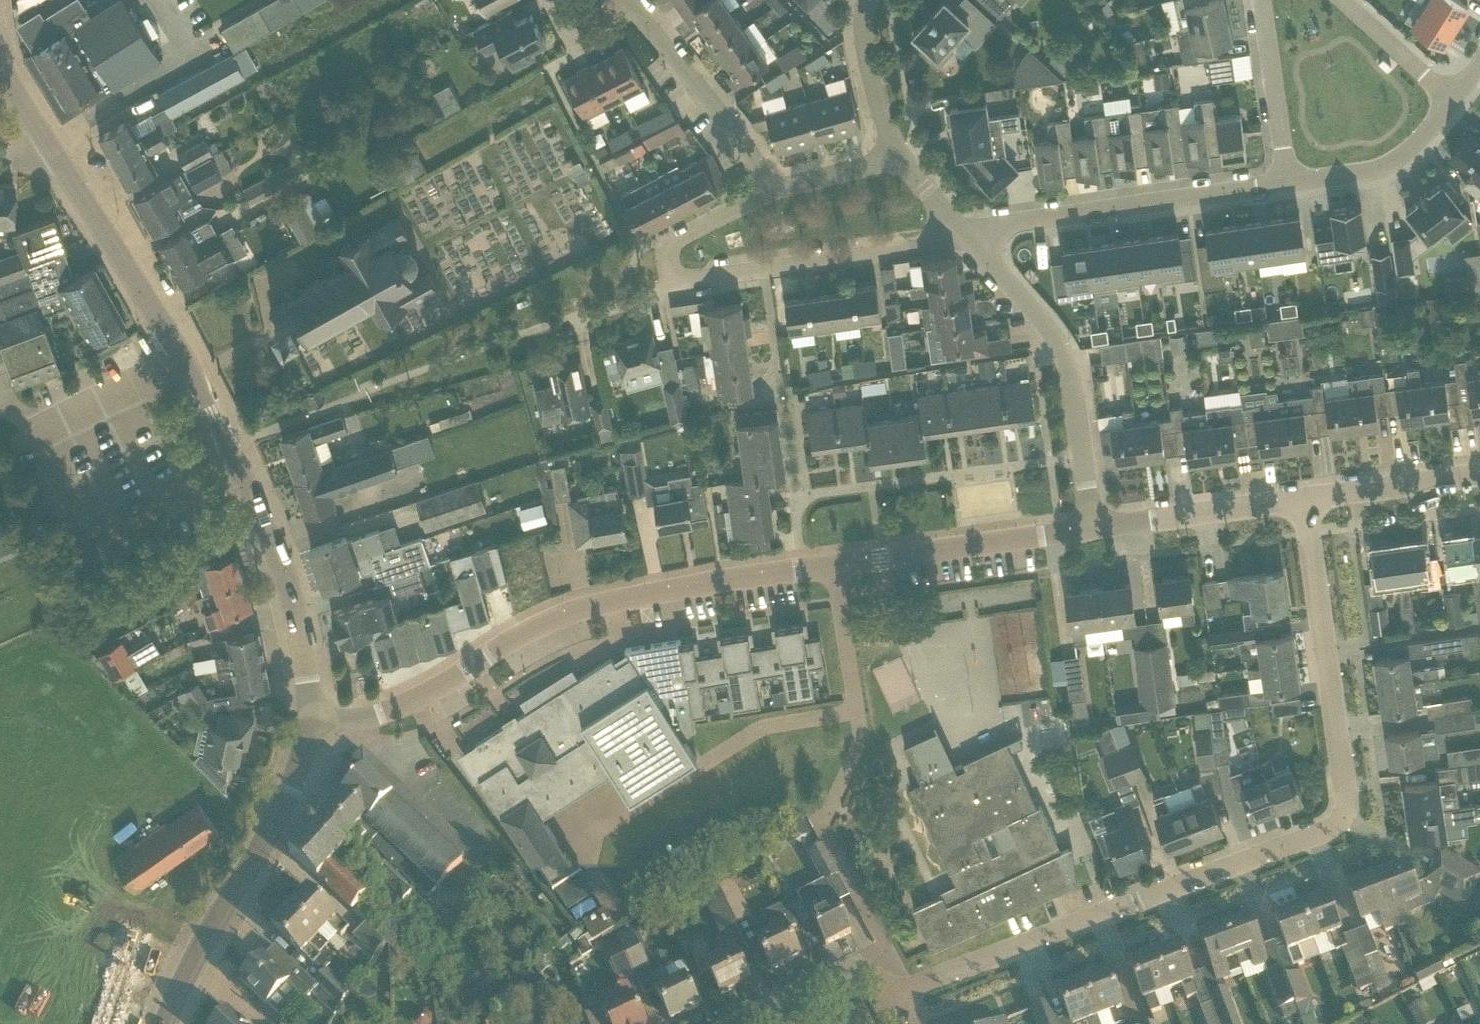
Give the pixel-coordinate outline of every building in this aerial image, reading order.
[(21,8),(37,0),(16,0),(21,8)] [(34,51),(65,102),(70,103),(89,91),(94,100),(110,90),(115,87),(116,88),(163,59),(126,0),(114,0),(93,13),(87,5),(70,15),(66,8),(46,20),(44,16),(25,28),(37,48),(34,51)] [(223,28),(235,50),(273,28),(303,10),(297,0),(271,0),(260,6),(223,28)] [(433,3),(431,0),(418,0),(415,2),(420,11),(433,3)] [(506,0),(480,0),(485,11),(506,0)] [(731,9),(724,0),(684,0),(678,4),(691,24),(697,19),(703,28),(731,9)] [(781,12),(788,6),(782,0),(780,0),(775,5),(781,12)] [(981,8),(972,0),(961,0),(954,8),(945,0),(914,34),(925,44),(921,49),(939,65),(954,49),(949,44),(961,31),(976,44),(996,22),(981,8)] [(1001,13),(1012,0),(987,0),(1001,13)] [(1228,18),(1224,0),(1206,0),(1202,1),(1201,0),(1175,0),(1181,29),(1228,18)] [(1405,18),(1444,42),(1445,41),(1446,41),(1445,40),(1448,36),(1448,37),(1449,36),(1448,36),(1455,25),(1456,23),(1422,1),(1421,0),(1416,0),(1405,18)] [(1422,1),(1456,23),(1457,22),(1464,11),(1465,10),(1464,10),(1467,6),(1467,7),(1468,6),(1467,6),(1468,4),(1461,0),(1422,0),(1422,1)] [(493,18),(474,28),(486,52),(501,44),(513,67),(518,65),(536,55),(532,48),(546,41),(536,22),(532,13),(527,15),(517,20),(511,9),(493,18)] [(710,50),(743,27),(731,9),(703,28),(709,37),(703,41),(710,50)] [(1127,11),(1106,18),(1118,29),(1132,25),(1127,11)] [(1228,18),(1181,29),(1176,29),(1184,62),(1198,59),(1204,58),(1213,56),(1211,44),(1233,40),(1228,18)] [(728,64),(755,44),(743,27),(710,50),(716,59),(722,55),(728,64)] [(728,64),(734,72),(728,77),(735,86),(768,62),(767,61),(777,54),(765,37),(755,44),(728,64)] [(784,68),(807,53),(800,43),(778,57),(784,68)] [(1078,61),(1062,46),(1049,60),(1065,75),(1078,61)] [(246,76),(255,71),(244,48),(234,53),(160,93),(172,116),(246,76)] [(824,50),(815,56),(820,65),(830,59),(824,50)] [(1024,60),(1023,62),(1022,63),(1022,65),(1021,66),(1020,68),(1020,69),(1020,71),(1019,72),(1019,74),(1019,76),(1019,77),(1019,79),(1019,80),(1019,82),(1019,83),(1015,84),(1016,85),(1058,79),(1064,78),(1050,65),(1047,69),(1027,50),(1026,51),(1028,54),(1027,55),(1026,56),(1025,57),(1024,59),(1024,60)] [(618,52),(604,59),(624,96),(625,96),(631,108),(650,99),(643,86),(625,51),(619,54),(618,52)] [(1213,56),(1204,58),(1206,71),(1210,71),(1211,80),(1233,77),(1232,67),(1229,54),(1213,56)] [(820,65),(815,56),(806,62),(811,71),(820,65)] [(592,68),(586,71),(604,106),(624,96),(604,59),(591,66),(592,68)] [(785,68),(775,74),(781,82),(790,76),(785,68)] [(585,116),(604,106),(586,71),(580,74),(579,71),(565,79),(585,116)] [(781,82),(775,74),(766,80),(771,89),(781,82)] [(829,94),(840,134),(855,130),(854,128),(861,126),(850,87),(848,88),(845,75),(826,80),(830,93),(829,94)] [(449,112),(437,89),(420,99),(432,122),(449,112)] [(808,100),(819,138),(826,136),(826,139),(840,134),(829,94),(808,100)] [(1104,110),(1130,108),(1128,95),(1103,98),(1104,110)] [(799,147),(786,101),(784,96),(775,99),(777,109),(766,112),(767,116),(770,125),(777,151),(784,149),(785,151),(799,147)] [(1201,118),(1181,121),(1180,121),(1185,157),(1186,162),(1210,158),(1210,154),(1222,152),(1217,116),(1218,116),(1215,97),(1194,100),(1196,115),(1201,114),(1201,118)] [(808,100),(798,103),(797,98),(786,101),(799,147),(813,142),(813,140),(819,138),(808,100)] [(971,104),(951,107),(951,110),(947,110),(948,124),(953,123),(958,154),(959,154),(979,176),(978,177),(992,193),(1018,169),(1004,154),(1006,152),(1003,129),(1021,126),(1019,112),(1001,115),(989,117),(986,101),(971,104)] [(1144,127),(1149,162),(1150,167),(1174,164),(1173,159),(1185,157),(1180,121),(1181,121),(1179,102),(1157,105),(1160,120),(1164,120),(1165,124),(1145,126),(1144,127)] [(591,126),(609,117),(605,107),(586,116),(591,126)] [(648,119),(638,125),(643,134),(644,135),(678,118),(670,107),(648,119)] [(1106,113),(1109,132),(1107,132),(1112,168),(1113,172),(1138,169),(1137,164),(1149,162),(1144,127),(1145,126),(1142,107),(1106,113)] [(1109,132),(1106,113),(1085,116),(1087,131),(1091,130),(1092,134),(1072,137),(1071,137),(1076,173),(1077,178),(1096,175),(1101,174),(1101,169),(1112,168),(1107,132),(1109,132)] [(1222,152),(1222,157),(1247,153),(1241,113),(1218,116),(1217,116),(1222,152)] [(114,160),(163,133),(153,115),(134,125),(130,118),(100,134),(114,160)] [(767,116),(752,121),(755,126),(758,129),(770,125),(767,116)] [(685,128),(679,117),(678,118),(644,135),(650,145),(665,137),(667,137),(676,133),(685,128)] [(1064,175),(1076,173),(1071,137),(1072,137),(1070,118),(1048,121),(1050,136),(1055,135),(1056,139),(1034,142),(1037,163),(1040,183),(1059,180),(1065,179),(1064,175)] [(629,129),(619,134),(624,143),(633,138),(629,129)] [(114,160),(128,185),(158,169),(150,153),(169,143),(163,133),(114,160)] [(667,137),(665,137),(669,144),(679,139),(676,133),(667,137)] [(1451,155),(1462,165),(1461,167),(1472,176),(1466,183),(1478,193),(1479,191),(1479,142),(1469,133),(1467,136),(1464,133),(1455,143),(1458,146),(1451,155)] [(624,143),(619,134),(609,139),(614,148),(624,143)] [(178,153),(186,167),(220,149),(215,141),(210,144),(206,138),(178,153)] [(624,149),(628,158),(636,154),(636,155),(647,150),(642,140),(624,149)] [(425,171),(407,144),(399,149),(409,166),(400,173),(406,183),(425,171)] [(198,191),(225,177),(223,174),(233,168),(223,149),(186,169),(198,191)] [(604,170),(628,158),(624,149),(600,161),(604,170)] [(680,168),(684,175),(699,202),(729,187),(711,152),(680,168)] [(251,202),(306,173),(298,159),(244,188),(251,202)] [(180,172),(135,197),(155,233),(185,216),(184,215),(199,206),(198,204),(202,201),(198,194),(194,196),(193,195),(192,195),(180,172)] [(680,212),(665,184),(660,174),(641,184),(661,222),(680,212)] [(684,175),(665,184),(680,212),(699,202),(684,175)] [(1443,226),(1466,210),(1453,194),(1457,191),(1448,179),(1444,183),(1443,181),(1429,191),(1428,190),(1418,197),(1420,199),(1406,209),(1421,229),(1411,237),(1411,235),(1392,237),(1397,272),(1416,270),(1414,255),(1427,245),(1424,241),(1428,238),(1431,242),(1447,231),(1443,226)] [(0,182),(0,233),(11,234),(12,222),(13,182),(0,182)] [(641,184),(621,194),(641,232),(661,222),(641,184)] [(300,197),(316,227),(317,227),(326,222),(325,221),(336,215),(330,204),(320,210),(310,191),(300,197)] [(319,231),(317,227),(316,227),(300,197),(283,206),(301,240),(319,231)] [(1324,226),(1315,227),(1318,245),(1326,244),(1356,240),(1357,248),(1367,247),(1361,203),(1331,208),(1334,224),(1324,226)] [(1300,214),(1276,218),(1281,253),(1282,258),(1305,254),(1300,214)] [(50,216),(12,230),(28,271),(42,312),(67,304),(89,342),(94,351),(127,335),(120,324),(124,321),(93,265),(74,276),(63,247),(64,247),(53,215),(50,216)] [(438,287),(428,270),(428,269),(420,273),(416,269),(417,267),(415,266),(417,259),(418,260),(419,258),(417,257),(416,253),(418,252),(417,250),(415,251),(410,247),(412,246),(409,245),(408,246),(404,245),(404,243),(403,243),(400,238),(408,233),(398,215),(368,231),(368,230),(360,235),(358,231),(347,237),(349,241),(340,246),(342,250),(329,257),(336,270),(299,290),(295,284),(285,290),(289,298),(287,298),(286,296),(284,297),(285,299),(271,307),(277,318),(276,319),(285,336),(293,332),(296,337),(300,338),(304,335),(308,341),(310,340),(309,338),(310,337),(315,344),(326,338),(323,333),(373,305),(381,320),(390,315),(392,319),(403,313),(400,309),(409,304),(409,303),(438,287)] [(1276,218),(1254,221),(1259,256),(1281,253),(1276,218)] [(172,266),(221,239),(217,232),(210,219),(191,230),(190,227),(161,244),(172,266)] [(1254,221),(1231,224),(1236,260),(1259,256),(1254,221)] [(1210,242),(1197,243),(1204,286),(1224,283),(1223,271),(1238,269),(1236,260),(1231,224),(1208,228),(1210,242)] [(1179,232),(1155,235),(1161,275),(1162,282),(1197,277),(1193,246),(1181,248),(1179,236),(1179,232)] [(1155,235),(1132,239),(1138,279),(1161,275),(1155,235)] [(222,241),(221,239),(172,266),(183,285),(201,276),(235,256),(225,239),(222,241)] [(1132,239),(1110,242),(1117,288),(1139,285),(1138,279),(1132,239)] [(1110,242),(1087,245),(1094,291),(1117,288),(1110,242)] [(1066,261),(1054,262),(1059,296),(1094,291),(1087,245),(1064,248),(1066,261)] [(1372,252),(1377,286),(1395,283),(1390,250),(1372,252)] [(14,384),(59,368),(40,313),(42,312),(28,271),(20,251),(0,258),(0,345),(14,384)] [(910,263),(913,284),(959,279),(965,278),(963,268),(958,269),(956,257),(923,261),(910,263)] [(897,287),(894,265),(881,267),(884,289),(897,287)] [(932,304),(974,298),(973,289),(961,290),(959,279),(913,284),(910,285),(912,295),(925,293),(931,292),(932,304)] [(854,286),(859,320),(859,318),(882,315),(877,283),(854,286)] [(832,293),(836,324),(859,320),(854,286),(853,286),(854,289),(832,293)] [(836,324),(832,293),(809,296),(814,327),(836,324)] [(809,296),(786,299),(790,330),(814,327),(809,296)] [(715,306),(714,298),(703,299),(704,308),(715,306)] [(935,325),(972,320),(970,308),(976,308),(974,298),(932,304),(932,305),(922,306),(925,327),(935,325)] [(704,308),(703,299),(692,301),(693,309),(700,309),(704,308)] [(887,311),(900,309),(899,300),(886,302),(887,311)] [(1296,300),(1288,301),(1290,313),(1298,312),(1296,300)] [(683,311),(693,309),(692,301),(681,302),(683,311)] [(1288,301),(1280,302),(1282,314),(1290,313),(1288,301)] [(681,302),(671,304),(672,313),(683,311),(681,302)] [(706,352),(748,345),(746,334),(752,333),(750,314),(743,315),(742,302),(715,306),(704,308),(700,309),(706,352)] [(1243,306),(1245,318),(1253,317),(1251,305),(1243,306)] [(1235,307),(1237,319),(1245,318),(1243,306),(1235,307)] [(887,311),(888,319),(901,317),(900,309),(887,311)] [(1167,317),(1169,328),(1177,327),(1175,315),(1167,317)] [(1144,320),(1146,331),(1154,330),(1152,318),(1144,320)] [(935,325),(937,335),(929,336),(932,358),(946,356),(946,358),(962,355),(989,352),(986,330),(973,332),(972,320),(935,325)] [(1136,321),(1138,333),(1146,331),(1144,320),(1136,321)] [(1216,326),(1196,329),(1199,347),(1214,345),(1214,341),(1218,341),(1216,326)] [(1251,344),(1266,342),(1264,326),(1249,328),(1251,344)] [(1100,329),(1091,330),(1093,342),(1101,340),(1100,329)] [(1100,330),(1102,342),(1109,341),(1108,329),(1100,330)] [(891,367),(905,365),(899,330),(886,332),(891,367)] [(623,374),(661,363),(652,332),(615,342),(623,374)] [(1182,333),(1170,334),(1172,349),(1183,348),(1182,333)] [(1160,334),(1125,340),(1127,357),(1135,356),(1141,349),(1145,349),(1155,357),(1163,356),(1160,334)] [(1103,360),(1127,357),(1125,340),(1101,343),(1103,360)] [(1236,366),(1234,344),(1216,347),(1219,368),(1236,366)] [(751,367),(750,360),(748,345),(706,352),(713,351),(716,372),(751,367)] [(1001,373),(1000,357),(977,358),(978,374),(1001,373)] [(823,381),(833,378),(830,367),(829,367),(827,358),(819,359),(820,369),(823,381)] [(1469,375),(1466,358),(1455,360),(1457,377),(1463,423),(1475,422),(1474,411),(1479,411),(1479,373),(1469,375)] [(864,360),(866,372),(877,370),(875,359),(864,360)] [(544,421),(591,410),(594,409),(599,429),(612,426),(606,399),(590,402),(580,360),(550,367),(554,384),(536,388),(544,421)] [(866,372),(864,360),(854,361),(855,373),(866,372)] [(696,374),(693,365),(684,367),(687,377),(696,374)] [(754,389),(751,367),(716,372),(719,394),(754,389)] [(1426,418),(1421,381),(1419,367),(1407,368),(1409,383),(1386,386),(1389,412),(1400,410),(1401,421),(1426,418)] [(823,381),(820,369),(809,372),(812,384),(823,381)] [(917,379),(928,377),(927,369),(916,370),(917,379)] [(1379,424),(1377,413),(1389,412),(1386,386),(1384,372),(1348,376),(1355,427),(1379,424)] [(687,377),(690,386),(698,384),(696,374),(687,377)] [(1313,385),(1314,393),(1319,432),(1355,427),(1348,376),(1321,380),(1321,384),(1313,385)] [(1457,377),(1446,379),(1445,378),(1421,381),(1426,418),(1449,415),(1451,425),(1463,423),(1457,377)] [(886,378),(868,381),(870,393),(887,390),(886,378)] [(1031,379),(1002,383),(1008,422),(1021,421),(1036,419),(1037,418),(1031,379)] [(689,417),(681,380),(664,383),(673,420),(689,417)] [(1002,383),(975,387),(980,427),(981,427),(996,424),(1008,422),(1002,383)] [(975,387),(947,391),(953,430),(965,429),(980,427),(975,387)] [(835,400),(833,389),(823,391),(825,401),(835,400)] [(1243,406),(1245,417),(1248,442),(1259,440),(1260,452),(1285,448),(1278,398),(1277,389),(1266,391),(1267,401),(1243,406)] [(919,394),(921,414),(922,414),(925,434),(940,432),(953,430),(947,391),(919,394)] [(1308,434),(1319,432),(1314,393),(1278,398),(1285,448),(1309,445),(1308,434)] [(1245,417),(1243,406),(1242,401),(1207,406),(1207,409),(1209,422),(1208,422),(1213,458),(1238,455),(1236,444),(1248,442),(1245,417)] [(864,402),(836,406),(842,446),(854,444),(869,442),(866,422),(867,421),(864,402)] [(1208,422),(1209,422),(1207,409),(1183,413),(1182,405),(1170,407),(1172,417),(1176,452),(1188,450),(1189,461),(1213,458),(1208,422)] [(836,406),(807,410),(813,450),(814,450),(829,448),(842,446),(836,406)] [(1116,460),(1142,457),(1137,421),(1135,407),(1122,409),(1124,423),(1100,427),(1103,451),(1115,449),(1116,460)] [(757,411),(738,413),(743,450),(782,445),(780,432),(778,418),(777,408),(757,411)] [(465,410),(439,419),(439,420),(430,423),(433,430),(452,423),(452,424),(468,419),(465,410)] [(921,414),(894,418),(900,457),(912,456),(927,454),(927,453),(928,453),(925,434),(922,414),(921,414)] [(297,479),(336,465),(333,456),(321,460),(314,441),(347,430),(342,415),(309,427),(282,436),(297,479)] [(1172,417),(1137,421),(1142,457),(1176,452),(1172,417)] [(867,421),(866,422),(869,442),(871,461),(872,461),(873,461),(887,459),(900,457),(894,418),(867,421)] [(782,445),(743,450),(747,477),(747,479),(762,477),(767,476),(786,473),(786,472),(784,457),(782,445)] [(390,447),(336,465),(297,479),(309,513),(335,504),(331,492),(398,469),(390,447)] [(639,447),(622,450),(624,460),(626,460),(632,492),(647,489),(641,457),(639,447)] [(551,466),(557,500),(572,497),(566,464),(551,466)] [(671,498),(656,500),(657,506),(661,526),(692,521),(691,518),(708,515),(702,480),(692,482),(691,473),(678,475),(667,477),(671,498)] [(747,477),(727,479),(731,509),(771,503),(769,491),(767,476),(762,477),(747,479),(747,477)] [(478,480),(416,499),(426,528),(487,508),(478,480)] [(627,532),(623,512),(619,486),(603,489),(604,491),(589,494),(579,496),(579,501),(571,502),(578,541),(627,532)] [(543,501),(519,507),(525,528),(548,521),(543,501)] [(771,503),(731,509),(732,517),(735,537),(775,532),(775,531),(772,516),(771,503)] [(359,530),(386,523),(383,512),(357,518),(359,530)] [(386,548),(379,529),(348,540),(346,535),(311,548),(312,549),(317,563),(317,564),(320,570),(386,548)] [(1472,535),(1447,538),(1452,570),(1477,566),(1472,535)] [(320,570),(320,571),(319,571),(320,572),(325,587),(392,564),(401,561),(405,574),(415,571),(415,569),(419,568),(419,567),(430,564),(421,537),(386,548),(320,570)] [(1399,545),(1403,576),(1427,573),(1429,587),(1441,586),(1437,555),(1426,557),(1424,542),(1399,545)] [(371,625),(374,633),(373,633),(379,656),(387,659),(451,640),(455,634),(453,628),(490,617),(482,587),(507,580),(502,561),(497,543),(452,556),(456,574),(463,598),(397,616),(398,617),(371,625)] [(1378,580),(1403,576),(1399,545),(1373,548),(1378,580)] [(245,579),(236,553),(196,567),(200,579),(211,575),(216,589),(245,579)] [(405,574),(395,577),(400,594),(425,586),(419,568),(415,569),(415,571),(405,574)] [(1255,610),(1267,608),(1287,605),(1282,569),(1230,577),(1232,593),(1252,590),(1255,610)] [(172,579),(180,603),(198,597),(190,573),(172,579)] [(1196,620),(1189,574),(1158,578),(1162,609),(1180,606),(1182,622),(1196,620)] [(1222,603),(1221,598),(1218,578),(1203,581),(1206,605),(1222,603)] [(204,593),(199,595),(203,607),(209,626),(228,620),(238,617),(236,611),(254,606),(245,579),(216,589),(204,593)] [(1130,582),(1098,587),(1103,620),(1121,618),(1124,636),(1137,634),(1135,617),(1135,616),(1130,582)] [(1402,610),(1413,609),(1410,586),(1399,587),(1402,610)] [(1098,587),(1067,591),(1071,625),(1072,625),(1074,642),(1106,638),(1103,620),(1098,587)] [(1456,591),(1444,592),(1442,592),(1446,615),(1447,624),(1464,621),(1460,590),(1456,591)] [(341,642),(373,633),(374,633),(371,625),(398,617),(397,616),(391,593),(332,610),(341,642)] [(1389,629),(1386,610),(1386,606),(1370,608),(1374,632),(1389,629)] [(1416,628),(1413,609),(1402,610),(1405,630),(1416,628)] [(789,624),(802,699),(816,696),(811,667),(825,664),(820,636),(806,638),(803,622),(789,624)] [(765,645),(769,673),(782,671),(787,701),(802,699),(789,624),(775,627),(778,643),(765,645)] [(1212,646),(1256,639),(1254,625),(1210,631),(1212,646)] [(218,667),(265,658),(260,630),(228,636),(232,656),(227,657),(224,654),(216,655),(218,667)] [(747,708),(761,705),(756,676),(769,673),(765,645),(751,647),(749,631),(735,633),(747,708)] [(1438,665),(1425,666),(1410,669),(1409,655),(1479,645),(1479,644),(1478,631),(1392,644),(1394,656),(1376,658),(1380,684),(1439,675),(1438,665)] [(1294,658),(1291,632),(1259,637),(1261,653),(1246,655),(1248,665),(1294,658)] [(710,654),(715,683),(728,680),(733,710),(747,708),(735,633),(721,636),(724,652),(710,654)] [(680,642),(681,642),(681,638),(625,647),(631,656),(684,738),(696,730),(694,717),(692,717),(680,642)] [(138,666),(123,640),(99,654),(115,680),(138,666)] [(681,642),(680,642),(692,717),(694,717),(707,714),(702,685),(715,683),(710,654),(697,656),(694,640),(681,642)] [(1151,644),(1160,712),(1176,710),(1175,703),(1177,703),(1167,642),(1151,644)] [(1145,715),(1160,712),(1151,644),(1132,647),(1141,707),(1143,707),(1145,715)] [(1064,657),(1075,727),(1091,725),(1084,685),(1079,654),(1064,657)] [(617,665),(612,656),(579,677),(572,667),(521,700),(528,710),(518,716),(520,719),(507,728),(505,724),(476,743),(492,769),(479,777),(553,894),(581,876),(543,815),(613,771),(632,801),(697,758),(684,738),(631,656),(617,665)] [(893,710),(920,698),(902,656),(875,668),(893,710)] [(271,685),(265,658),(218,667),(220,679),(228,677),(231,673),(235,672),(239,692),(271,685)] [(1298,684),(1294,658),(1248,665),(1249,676),(1251,689),(1219,695),(1221,707),(1249,703),(1271,700),(1269,688),(1298,684)] [(1215,668),(1194,671),(1177,672),(1179,684),(1196,682),(1205,681),(1205,679),(1216,677),(1215,668)] [(1380,684),(1384,710),(1424,704),(1422,691),(1441,688),(1439,675),(1380,684)] [(208,696),(198,681),(185,690),(198,710),(212,701),(208,696)] [(208,696),(212,701),(215,706),(224,705),(221,694),(208,696)] [(1434,715),(1434,716),(1474,710),(1472,695),(1427,702),(1429,716),(1434,715)] [(1271,700),(1273,713),(1302,709),(1300,696),(1271,700)] [(1221,707),(1209,709),(1216,762),(1230,760),(1226,737),(1224,717),(1250,713),(1249,703),(1221,707)] [(1216,762),(1209,709),(1195,711),(1198,729),(1202,764),(1216,762)] [(1474,710),(1434,716),(1436,730),(1476,725),(1474,710)] [(206,752),(221,756),(219,763),(232,766),(237,767),(243,738),(249,739),(254,719),(235,714),(221,711),(217,725),(212,724),(206,752)] [(1132,779),(1146,774),(1134,742),(1132,743),(1124,720),(1112,725),(1132,779)] [(935,723),(934,724),(936,729),(904,745),(921,781),(911,786),(911,787),(913,786),(926,813),(925,813),(925,814),(927,813),(939,840),(936,841),(937,842),(939,841),(952,868),(949,869),(950,870),(950,869),(959,887),(914,907),(933,948),(934,947),(934,946),(960,933),(961,935),(962,934),(961,933),(988,920),(988,922),(989,921),(988,919),(1015,907),(1016,909),(1017,909),(1016,907),(1043,894),(1044,896),(1045,896),(1044,894),(1074,880),(1075,883),(1076,882),(1071,844),(1070,844),(1070,846),(1058,851),(1054,843),(1058,841),(1041,804),(1037,806),(1015,759),(1006,740),(1008,739),(1007,738),(963,759),(966,765),(957,769),(935,723)] [(1132,779),(1112,725),(1098,730),(1106,753),(1099,755),(1111,787),(1132,779)] [(1392,761),(1411,758),(1423,757),(1423,756),(1439,754),(1438,743),(1422,745),(1419,729),(1387,733),(1392,761)] [(201,751),(194,757),(228,791),(229,791),(227,788),(232,766),(219,763),(221,756),(206,752),(201,751)] [(1261,761),(1278,806),(1302,796),(1291,766),(1276,772),(1271,757),(1261,761)] [(373,760),(364,769),(342,793),(343,794),(321,817),(321,818),(348,844),(352,839),(360,847),(365,851),(371,845),(428,898),(438,887),(461,863),(462,862),(460,860),(469,850),(373,760)] [(1261,761),(1251,765),(1231,772),(1235,788),(1238,797),(1246,795),(1246,796),(1253,815),(1278,806),(1261,761)] [(1479,761),(1464,763),(1466,779),(1479,777),(1479,761)] [(1197,798),(1183,803),(1196,836),(1222,827),(1209,793),(1208,794),(1202,778),(1191,782),(1197,798)] [(1459,805),(1457,790),(1455,778),(1438,780),(1438,779),(1425,781),(1405,783),(1409,812),(1459,805)] [(1170,846),(1196,836),(1183,803),(1171,808),(1165,792),(1154,796),(1160,812),(1157,813),(1170,846)] [(1108,827),(1096,832),(1104,854),(1116,850),(1121,865),(1148,855),(1141,836),(1128,801),(1117,805),(1123,822),(1108,827)] [(199,802),(183,814),(168,824),(165,821),(113,858),(135,889),(218,830),(199,802)] [(1474,803),(1459,805),(1409,812),(1413,841),(1446,837),(1446,836),(1453,835),(1458,822),(1476,819),(1474,803)] [(321,818),(313,826),(311,828),(305,835),(305,834),(303,836),(304,837),(299,842),(298,842),(297,843),(297,844),(291,850),(289,852),(350,909),(364,922),(381,903),(362,885),(376,869),(379,871),(382,867),(365,851),(360,847),(352,855),(353,856),(351,860),(341,851),(348,844),(321,818)] [(780,833),(786,844),(812,833),(806,821),(780,833)] [(838,876),(822,848),(810,855),(825,883),(838,876)] [(1433,873),(1470,894),(1470,893),(1472,891),(1479,876),(1479,875),(1466,867),(1443,854),(1441,859),(1433,873)] [(1406,868),(1378,879),(1397,929),(1408,925),(1405,917),(1402,908),(1418,902),(1420,908),(1431,904),(1436,894),(1439,896),(1462,908),(1470,894),(1433,873),(1426,884),(1425,883),(1413,888),(1406,868)] [(1386,933),(1397,929),(1378,879),(1350,889),(1363,923),(1380,916),(1386,933)] [(733,882),(718,889),(736,926),(750,919),(733,882)] [(288,904),(289,907),(318,935),(329,924),(341,936),(349,928),(308,889),(300,898),(299,897),(295,897),(288,904)] [(721,933),(736,926),(718,889),(704,896),(721,933)] [(810,919),(812,918),(826,945),(851,933),(831,894),(821,899),(819,900),(817,896),(802,904),(810,919)] [(1328,898),(1301,908),(1314,943),(1330,937),(1336,953),(1347,949),(1328,898)] [(772,935),(757,942),(763,953),(771,971),(800,957),(792,939),(788,932),(799,927),(788,904),(763,916),(765,920),(772,935)] [(289,907),(286,907),(279,913),(279,917),(280,918),(272,927),(313,966),(322,956),(310,945),(318,935),(289,907)] [(1301,908),(1275,918),(1294,969),(1304,965),(1298,949),(1314,943),(1301,908)] [(615,929),(605,911),(583,924),(594,942),(615,929)] [(1226,927),(1237,958),(1240,968),(1254,963),(1256,968),(1267,964),(1250,919),(1226,927)] [(353,936),(375,956),(384,942),(365,924),(353,936)] [(1226,927),(1201,936),(1218,982),(1229,978),(1224,962),(1237,958),(1226,927)] [(1373,986),(1375,986),(1377,992),(1391,987),(1367,928),(1354,934),(1361,952),(1360,952),(1373,986)] [(616,936),(634,973),(648,966),(631,929),(616,936)] [(616,936),(602,943),(605,949),(619,980),(634,973),(616,936)] [(721,996),(750,982),(736,952),(735,952),(728,938),(714,945),(718,953),(712,956),(707,945),(703,944),(690,950),(702,974),(709,971),(721,996)] [(1154,955),(1168,991),(1181,986),(1187,1001),(1197,997),(1191,983),(1193,982),(1179,946),(1154,955)] [(263,955),(239,979),(254,993),(266,1005),(286,984),(305,1002),(312,995),(335,1017),(340,1008),(319,988),(314,983),(314,984),(290,961),(275,947),(265,958),(263,955)] [(1360,952),(1345,958),(1358,992),(1373,986),(1360,952)] [(1155,996),(1168,991),(1154,955),(1130,964),(1144,1000),(1146,999),(1151,1014),(1160,1011),(1155,996)] [(1299,1015),(1286,980),(1282,969),(1266,975),(1279,1009),(1280,1008),(1284,1019),(1299,1015)] [(314,983),(319,988),(340,1008),(340,1007),(341,1008),(351,993),(326,970),(314,983)] [(665,972),(650,979),(671,1020),(700,1006),(684,975),(670,982),(665,972)] [(1099,1023),(1124,1023),(1126,1023),(1120,1009),(1121,1009),(1108,972),(1083,982),(1099,1023)] [(1302,1023),(1317,1023),(1314,1014),(1315,1014),(1306,990),(1303,991),(1297,976),(1286,980),(1299,1015),(1302,1023)] [(1083,982),(1059,991),(1072,1023),(1080,1023),(1087,1021),(1088,1023),(1099,1023),(1083,982)] [(626,984),(598,998),(611,1023),(646,1023),(626,984)] [(1227,990),(1211,996),(1213,1003),(1221,1023),(1239,1023),(1227,990)] [(1420,994),(1405,1003),(1409,1010),(1408,1010),(1416,1023),(1435,1023),(1436,1023),(1420,994)] [(1402,1021),(1393,1003),(1391,1004),(1389,1002),(1376,1009),(1377,1011),(1374,1013),(1380,1023),(1397,1023),(1402,1021)] [(1056,1022),(1049,1003),(1032,1010),(1037,1023),(1057,1023),(1056,1022)] [(1213,1003),(1200,1008),(1206,1023),(1221,1023),(1213,1003)] [(1469,1008),(1457,1013),(1462,1023),(1477,1023),(1469,1008)] [(228,1011),(216,1023),(243,1023),(228,1011)] [(593,1015),(577,1022),(578,1023),(597,1023),(593,1015)]
